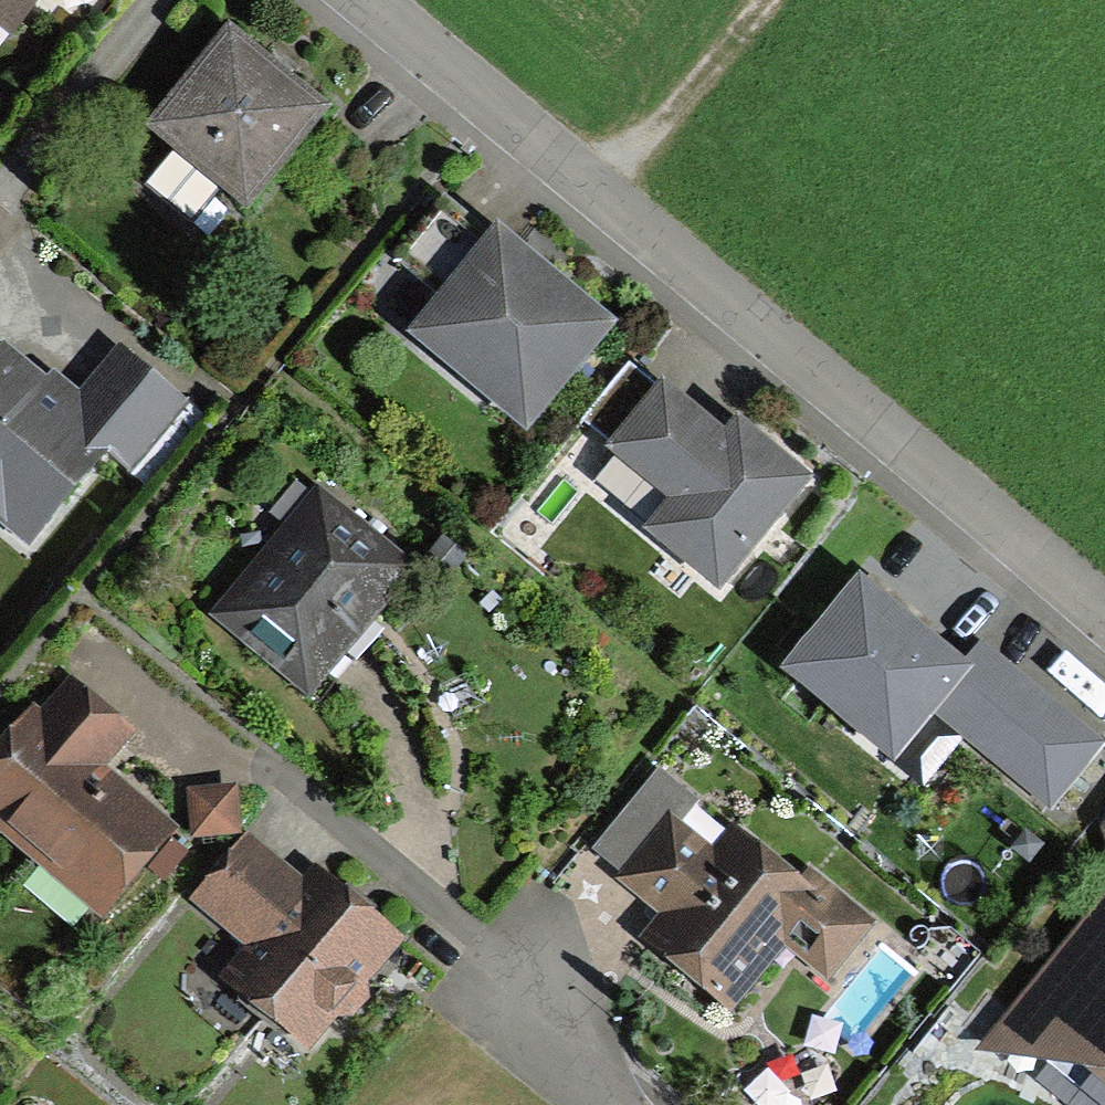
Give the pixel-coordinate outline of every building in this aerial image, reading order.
[(15,33),(40,0),(0,0),(0,21),(15,33)] [(229,28),(150,126),(252,208),(331,111),(229,28)] [(494,230),(405,339),(528,438),(617,329),(494,230)] [(2,344),(0,346),(0,531),(33,557),(109,461),(131,478),(190,404),(115,345),(79,391),(57,374),(50,383),(2,344)] [(649,534),(722,596),(810,493),(731,427),(720,440),(663,392),(609,455),(671,507),(649,534)] [(312,487),(210,612),(309,693),(377,611),(412,567),(312,487)] [(964,673),(859,588),(789,674),(893,760),(934,711),(1049,805),(1097,746),(982,652),(964,673)] [(0,740),(0,829),(99,915),(173,830),(109,774),(142,736),(72,675),(42,709),(34,702),(0,740)] [(233,787),(192,792),(197,836),(237,832),(233,787)] [(660,915),(639,941),(729,1014),(786,945),(830,981),(873,929),(799,870),(795,874),(736,826),(713,853),(662,812),(611,875),(660,915)] [(372,987),(408,940),(357,899),(315,863),(304,876),(250,831),(188,906),(244,952),(218,983),(311,1061),(340,1027),(355,1024),(373,1002),(372,987)] [(977,1059),(1080,1076),(1104,1097),(1104,894),(977,1059)]
